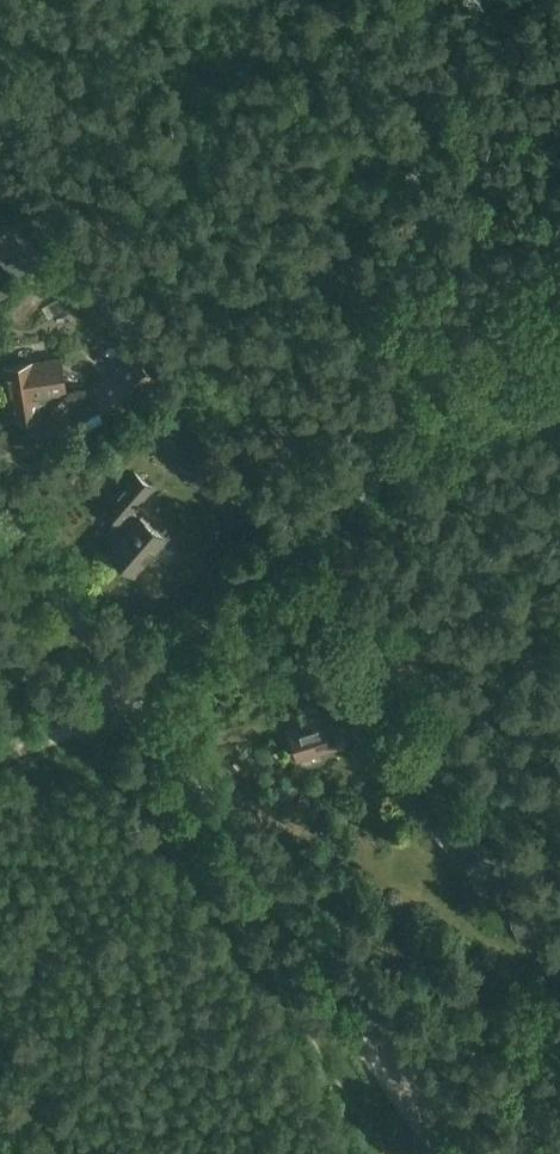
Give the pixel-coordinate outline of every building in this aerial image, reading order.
[(16,224),(0,237),(0,252),(2,254),(5,252),(13,263),(11,265),(20,276),(43,258),(16,224)] [(155,379),(133,355),(94,390),(116,414),(155,379)] [(65,391),(60,358),(4,366),(12,419),(40,415),(37,395),(65,391)] [(119,522),(111,531),(120,540),(108,553),(132,574),(164,538),(140,517),(139,518),(130,510),(152,486),(136,472),(103,508),(119,522)] [(18,484),(11,490),(15,496),(23,490),(18,484)] [(297,757),(343,743),(336,719),(290,734),(297,757)] [(388,782),(372,791),(379,804),(395,796),(388,782)] [(414,823),(424,834),(438,822),(428,811),(414,823)] [(542,933),(528,897),(515,902),(522,920),(514,923),(522,941),(542,933)]
